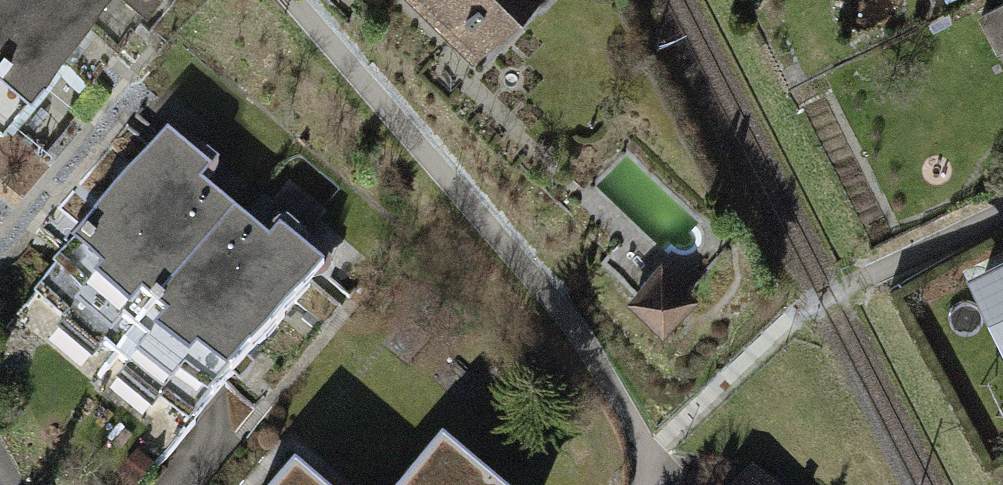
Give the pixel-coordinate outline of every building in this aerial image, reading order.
[(59,61),(110,0),(0,0),(0,12),(59,61)] [(146,19),(162,0),(123,0),(146,19)] [(487,69),(553,0),(414,0),(487,69)] [(59,61),(0,12),(0,132),(59,61)] [(331,276),(173,145),(48,295),(206,426),(331,276)] [(661,258),(626,294),(664,330),(698,293),(661,258)] [(968,278),(1002,348),(1002,261),(968,278)] [(450,452),(422,484),(489,484),(450,452)] [(754,471),(744,484),(773,484),(754,471)]
